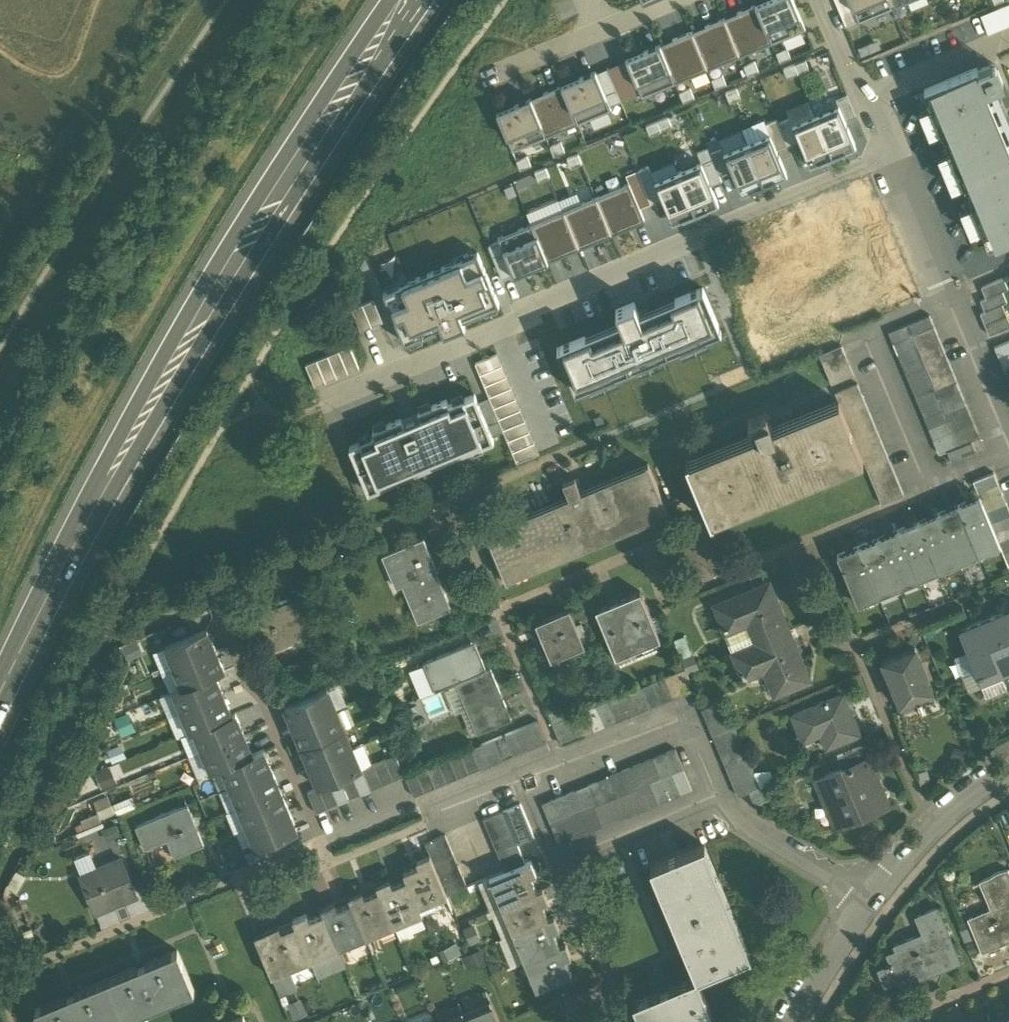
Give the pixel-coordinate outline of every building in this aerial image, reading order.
[(806,29),(794,0),(768,0),(756,5),(772,44),(806,29)] [(850,0),(835,0),(846,25),(858,20),(850,0)] [(892,9),(888,0),(850,0),(858,20),(859,23),(892,9)] [(892,9),(912,0),(888,0),(892,9)] [(988,34),(1008,26),(1008,4),(981,15),(988,34)] [(740,57),(772,44),(756,5),(724,18),(740,57)] [(708,70),(740,57),(724,18),(692,32),(708,70)] [(676,84),(708,70),(692,32),(660,45),(676,84)] [(642,98),(676,84),(660,45),(625,60),(626,62),(639,94),(642,98)] [(788,49),(776,54),(780,63),(791,58),(788,49)] [(806,60),(795,64),(799,74),(810,69),(806,60)] [(756,61),(744,66),(748,76),(760,71),(756,61)] [(626,62),(607,69),(621,101),(639,94),(626,62)] [(795,64),(783,69),(787,78),(799,74),(795,64)] [(923,88),(990,246),(1008,238),(1008,159),(982,94),(1004,84),(995,64),(978,71),(976,66),(923,88)] [(607,69),(596,74),(610,107),(621,103),(621,101),(607,69)] [(595,72),(562,86),(578,124),(611,110),(610,107),(596,74),(595,72)] [(723,74),(712,79),(716,89),(727,84),(723,74)] [(562,86),(531,99),(546,137),(578,124),(562,86)] [(738,89),(727,93),(730,103),(742,98),(738,89)] [(691,91),(680,95),(684,105),(695,100),(691,91)] [(847,95),(836,99),(839,106),(846,121),(856,117),(847,95)] [(531,99),(496,115),(513,151),(546,137),(531,99)] [(839,106),(815,116),(833,157),(856,147),(846,121),(839,106)] [(815,116),(792,125),(799,141),(810,167),(833,157),(815,116)] [(668,117),(657,121),(661,131),(672,126),(668,117)] [(788,145),(799,141),(792,125),(789,119),(779,123),(788,145)] [(657,121),(646,126),(650,135),(661,131),(657,121)] [(771,134),(747,144),(764,185),(788,175),(771,134)] [(720,175),(731,170),(724,154),(717,137),(706,142),(709,148),(720,175)] [(560,144),(549,148),(552,158),(564,153),(560,144)] [(741,195),(764,185),(747,144),(724,154),(731,170),(741,195)] [(709,148),(698,152),(702,163),(712,186),(723,182),(720,175),(709,148)] [(579,156),(567,161),(571,171),(583,166),(579,156)] [(528,157),(516,161),(520,171),(532,166),(528,157)] [(702,163),(679,173),(696,214),(719,205),(712,186),(702,163)] [(649,167),(638,171),(651,203),(651,204),(663,200),(655,182),(649,167)] [(546,170),(535,175),(539,184),(550,179),(546,170)] [(629,183),(639,208),(651,203),(638,171),(626,176),(629,183)] [(679,173),(655,182),(663,200),(672,224),(696,214),(679,173)] [(631,226),(644,220),(639,208),(629,183),(596,197),(612,236),(632,228),(631,226)] [(580,249),(612,236),(596,197),(564,211),(580,249)] [(548,263),(580,249),(564,211),(532,225),(548,263)] [(514,277),(548,263),(532,225),(498,238),(500,242),(514,275),(514,277)] [(503,279),(514,275),(500,242),(489,246),(503,279)] [(384,291),(405,344),(442,328),(444,333),(465,325),(463,320),(500,305),(479,253),(384,291)] [(1004,278),(981,287),(986,298),(1002,292),(1008,289),(1004,278)] [(621,323),(559,349),(577,392),(722,331),(703,287),(640,313),(635,301),(615,309),(621,323)] [(986,298),(980,301),(985,312),(1002,305),(1007,303),(1002,292),(986,298)] [(374,300),(363,305),(371,326),(382,321),(374,300)] [(363,305),(352,309),(360,330),(371,326),(363,305)] [(980,314),(989,335),(1008,327),(1008,321),(1002,305),(985,312),(980,314)] [(929,316),(908,324),(913,335),(933,327),(934,326),(929,316)] [(908,324),(889,333),(893,343),(913,335),(908,324)] [(957,382),(934,327),(934,326),(933,327),(913,335),(917,346),(922,357),(926,367),(931,378),(935,389),(936,391),(957,382)] [(913,335),(893,343),(898,354),(917,346),(913,335)] [(994,347),(1008,383),(1008,341),(994,347)] [(841,346),(818,355),(830,384),(853,375),(841,346)] [(917,346),(898,354),(902,365),(922,357),(917,346)] [(348,373),(359,368),(350,347),(339,351),(348,373)] [(336,377),(348,373),(339,351),(328,356),(336,377)] [(476,361),(480,373),(503,363),(499,352),(476,361)] [(325,381),(336,377),(328,356),(317,360),(325,381)] [(922,357),(902,365),(907,375),(926,367),(922,357)] [(314,386),(325,381),(317,360),(306,365),(314,386)] [(480,373),(485,384),(508,374),(503,363),(480,373)] [(926,367),(907,375),(911,386),(931,378),(926,367)] [(485,384),(489,395),(512,386),(508,374),(485,384)] [(931,378),(911,386),(916,397),(935,389),(931,378)] [(903,495),(857,384),(834,393),(862,459),(881,504),(903,495)] [(489,395),(493,406),(517,397),(512,386),(489,395)] [(935,389),(916,397),(920,408),(939,400),(935,389)] [(375,437),(349,448),(368,494),(495,440),(493,437),(479,404),(475,394),(449,405),(447,400),(418,412),(420,417),(404,424),(402,419),(372,431),(375,437)] [(945,413),(965,404),(961,394),(940,402),(944,410),(945,413)] [(493,406),(498,417),(521,408),(517,397),(493,406)] [(490,400),(479,404),(493,437),(504,433),(490,400)] [(939,400),(920,408),(924,418),(944,410),(940,402),(939,400)] [(753,435),(686,462),(711,521),(862,459),(838,401),(771,428),(765,413),(747,421),(753,435)] [(965,404),(945,413),(948,421),(953,432),(954,435),(975,427),(965,404)] [(498,417),(502,428),(525,419),(521,408),(498,417)] [(944,410),(924,418),(929,429),(948,421),(945,413),(944,410)] [(502,428),(507,439),(530,430),(525,419),(502,428)] [(948,421),(929,429),(933,440),(953,432),(948,421)] [(975,427),(954,435),(959,446),(971,441),(979,438),(975,427)] [(507,439),(511,450),(534,441),(530,430),(507,439)] [(954,435),(953,432),(933,440),(939,454),(947,452),(959,446),(954,435)] [(511,450),(515,461),(539,452),(534,441),(511,450)] [(959,446),(947,452),(951,463),(976,452),(971,441),(959,446)] [(569,498),(487,532),(507,580),(667,513),(647,466),(580,493),(577,485),(574,478),(563,483),(569,498)] [(994,473),(973,482),(977,492),(998,483),(994,473)] [(998,483),(977,492),(979,496),(979,495),(982,502),(1002,494),(998,483)] [(1002,494),(982,502),(987,512),(1006,504),(1002,494)] [(979,496),(958,504),(979,554),(1000,545),(1001,545),(999,542),(995,532),(991,522),(987,512),(982,502),(979,495),(979,496)] [(979,554),(958,504),(939,513),(959,563),(979,554)] [(987,512),(991,522),(1008,514),(1008,510),(1006,504),(987,512)] [(939,513),(918,521),(939,571),(959,563),(939,513)] [(991,522),(995,532),(1008,526),(1008,514),(991,522)] [(918,521),(898,530),(918,579),(939,571),(918,521)] [(995,532),(999,542),(1008,538),(1008,526),(995,532)] [(898,530),(878,538),(898,587),(918,579),(898,530)] [(423,538),(382,556),(390,575),(397,573),(418,623),(451,609),(433,565),(434,565),(423,538)] [(898,587),(878,538),(858,546),(878,595),(898,587)] [(999,542),(1001,545),(1000,545),(1003,553),(1008,550),(1008,538),(999,542)] [(878,595),(858,546),(837,555),(858,604),(878,595)] [(769,582),(715,605),(724,627),(750,616),(761,641),(788,629),(769,582)] [(315,591),(254,616),(269,652),(330,628),(315,591)] [(660,639),(640,591),(615,602),(596,609),(616,657),(660,639)] [(569,608),(536,622),(551,659),(585,645),(569,608)] [(1005,611),(980,621),(1002,676),(1008,674),(1008,619),(1005,611)] [(1002,676),(980,621),(959,630),(982,686),(1002,676)] [(207,629),(165,647),(174,667),(216,650),(207,629)] [(761,641),(733,652),(744,680),(748,678),(767,675),(775,695),(810,681),(788,629),(761,641)] [(456,682),(486,670),(474,641),(423,663),(435,691),(456,682)] [(935,699),(914,649),(882,662),(906,718),(924,710),(921,705),(935,699)] [(216,650),(174,667),(182,688),(215,674),(224,671),(216,650)] [(486,670),(456,682),(477,733),(511,719),(490,668),(486,670)] [(693,688),(685,668),(674,673),(682,693),(693,688)] [(674,673),(663,677),(671,697),(682,693),(674,673)] [(215,674),(182,688),(173,691),(181,712),(223,694),(215,674)] [(671,697),(663,677),(652,682),(660,702),(671,697)] [(660,702),(652,682),(641,686),(649,707),(660,702)] [(649,707),(641,686),(630,691),(638,711),(649,707)] [(328,689),(285,707),(294,727),(336,709),(328,689)] [(638,711),(630,691),(619,695),(627,716),(638,711)] [(860,734),(844,693),(792,715),(801,736),(819,729),(827,748),(860,734)] [(223,694),(181,712),(190,733),(194,731),(232,715),(232,714),(223,694)] [(627,716),(619,695),(608,700),(616,720),(627,716)] [(725,699),(702,709),(713,735),(735,725),(725,699)] [(616,720),(608,700),(597,705),(605,725),(616,720)] [(605,725),(597,705),(585,709),(594,729),(605,725)] [(594,729),(585,709),(574,714),(583,734),(594,729)] [(336,710),(294,727),(302,747),(344,729),(336,710)] [(116,718),(123,734),(135,729),(128,713),(116,718)] [(232,715),(194,731),(202,751),(244,734),(236,713),(232,714),(232,715)] [(574,714),(563,718),(572,739),(583,734),(574,714)] [(563,718),(552,723),(561,743),(572,739),(563,718)] [(547,741),(538,721),(527,725),(536,745),(547,741)] [(527,725),(516,730),(525,750),(536,745),(527,725)] [(735,725),(713,735),(717,746),(740,736),(735,725)] [(344,729),(302,747),(310,766),(352,749),(344,729)] [(525,750),(516,730),(505,734),(514,754),(525,750)] [(244,734),(202,751),(211,772),(222,767),(253,754),(244,734)] [(514,754),(505,734),(494,739),(503,759),(514,754)] [(740,736),(717,746),(722,757),(744,748),(740,736)] [(494,739),(483,743),(491,764),(503,759),(494,739)] [(483,743),(471,748),(480,769),(491,764),(483,743)] [(109,750),(114,762),(126,757),(121,746),(109,750)] [(842,755),(846,766),(869,757),(865,746),(842,755)] [(471,748),(460,753),(469,773),(480,769),(471,748)] [(684,768),(675,748),(664,753),(673,773),(684,768)] [(744,748),(722,757),(727,768),(749,759),(744,748)] [(253,754),(222,767),(230,787),(272,770),(264,749),(253,754)] [(352,749),(310,766),(318,787),(319,787),(330,782),(341,778),(352,773),(361,769),(352,749)] [(469,773),(460,753),(449,758),(458,778),(469,773)] [(673,773),(664,753),(653,757),(662,777),(673,773)] [(405,776),(396,755),(385,759),(394,781),(405,776)] [(662,777),(653,757),(642,762),(651,782),(662,777)] [(846,766),(817,778),(837,826),(889,805),(869,757),(846,766)] [(449,758),(438,762),(447,783),(447,782),(458,778),(449,758)] [(394,781),(385,759),(374,764),(383,785),(394,781)] [(749,759),(727,768),(733,783),(755,773),(749,759)] [(447,783),(438,762),(427,767),(435,787),(436,787),(447,783)] [(642,762),(631,766),(639,787),(651,782),(642,762)] [(383,785),(374,764),(363,769),(372,790),(383,785)] [(631,766),(620,771),(628,791),(639,787),(631,766)] [(427,767),(416,771),(424,792),(435,787),(427,767)] [(110,768),(97,773),(103,787),(116,782),(110,768)] [(692,789),(684,768),(673,773),(681,793),(692,789)] [(361,769),(352,773),(361,795),(372,790),(363,769),(361,769)] [(272,770),(230,787),(239,807),(281,790),(272,770)] [(416,771),(405,776),(414,796),(424,792),(416,771)] [(628,791),(620,771),(609,776),(617,796),(628,791)] [(361,795),(352,773),(341,778),(350,799),(361,795)] [(681,793),(673,773),(662,777),(670,798),(681,793)] [(755,773),(733,783),(738,795),(749,791),(760,786),(755,773)] [(609,776),(598,780),(606,800),(617,796),(609,776)] [(662,777),(651,782),(659,802),(670,798),(662,777)] [(350,799),(341,778),(330,782),(338,804),(350,799)] [(598,780),(587,785),(595,805),(606,800),(598,780)] [(760,786),(749,791),(755,804),(779,794),(773,781),(760,786)] [(330,782),(319,787),(327,808),(338,804),(330,782)] [(606,800),(595,805),(603,825),(659,802),(651,782),(639,787),(628,791),(617,796),(606,800)] [(587,785),(575,789),(584,810),(595,805),(587,785)] [(318,787),(308,792),(317,813),(327,808),(319,787),(318,787)] [(584,810),(575,789),(565,794),(573,814),(584,810)] [(281,790),(239,807),(247,828),(289,810),(281,790)] [(565,794),(553,799),(562,819),(573,814),(565,794)] [(95,801),(102,818),(115,812),(108,796),(95,801)] [(132,798),(115,805),(118,812),(135,805),(132,798)] [(553,799),(542,803),(551,823),(561,819),(553,799)] [(535,837),(521,804),(504,811),(508,821),(513,832),(517,842),(518,844),(535,837)] [(188,805),(136,826),(145,848),(167,839),(174,856),(203,844),(188,805)] [(561,819),(551,823),(559,844),(603,825),(595,805),(584,810),(573,814),(562,819),(561,819)] [(289,810),(247,828),(256,849),(276,840),(298,831),(289,810)] [(504,811),(484,819),(488,830),(508,821),(504,811)] [(508,821),(488,830),(492,840),(513,832),(508,821)] [(108,840),(120,834),(116,825),(104,831),(108,840)] [(513,832),(492,840),(497,850),(517,842),(513,832)] [(446,835),(426,843),(430,854),(450,845),(446,835)] [(256,849),(245,853),(250,865),(281,852),(276,840),(256,849)] [(517,842),(497,850),(501,861),(521,852),(518,844),(517,842)] [(450,845),(430,854),(430,855),(434,864),(455,856),(450,845)] [(651,868),(673,920),(720,899),(698,848),(651,868)] [(526,863),(521,852),(501,861),(505,871),(526,863)] [(434,864),(430,855),(418,860),(421,866),(405,872),(408,879),(417,903),(434,896),(435,900),(447,895),(443,885),(439,875),(434,864)] [(455,856),(434,864),(439,875),(459,866),(455,856)] [(122,857),(80,875),(96,913),(137,895),(122,857)] [(531,861),(491,878),(496,889),(499,888),(506,904),(537,891),(530,875),(536,872),(531,861)] [(459,866),(439,875),(443,885),(463,876),(459,866)] [(1002,872),(997,874),(993,876),(991,878),(980,882),(991,909),(968,918),(982,953),(1008,942),(1008,871),(1008,870),(1002,872)] [(463,876),(443,885),(447,895),(468,887),(463,876)] [(408,879),(392,886),(390,880),(378,886),(380,891),(393,922),(394,926),(407,920),(405,917),(420,910),(417,903),(408,879)] [(506,904),(502,905),(508,918),(511,916),(518,932),(549,919),(542,903),(548,901),(543,889),(537,891),(506,904)] [(380,891),(364,897),(362,892),(350,897),(352,902),(365,934),(366,937),(379,932),(377,928),(393,922),(380,891)] [(720,899),(673,920),(697,977),(697,978),(745,958),(720,899)] [(352,902),(337,908),(335,903),(322,908),(324,913),(339,949),(340,949),(351,944),(350,940),(365,934),(352,902)] [(960,961),(938,907),(916,916),(923,932),(894,944),(897,950),(888,954),(891,962),(892,964),(899,981),(901,986),(960,961)] [(324,913),(309,920),(307,915),(294,920),(296,925),(311,960),(324,955),(322,951),(336,946),(337,950),(339,949),(324,913)] [(518,932),(514,933),(519,945),(522,944),(529,959),(560,946),(554,931),(559,928),(554,917),(549,919),(518,932)] [(296,925),(281,931),(279,926),(267,931),(284,972),(296,967),(295,963),(308,957),(310,961),(311,961),(311,960),(296,925)] [(474,926),(465,930),(472,946),(481,942),(474,926)] [(284,972),(267,931),(255,936),(272,977),(284,972)] [(529,959),(526,961),(531,973),(534,971),(541,987),(572,974),(565,958),(571,956),(566,944),(560,946),(529,959)] [(456,945),(441,951),(444,960),(460,954),(456,945)] [(336,946),(322,951),(324,955),(311,960),(311,961),(317,976),(346,965),(340,949),(339,949),(337,950),(336,946)] [(480,951),(463,958),(468,968),(484,961),(480,951)] [(178,952),(108,981),(124,1019),(194,990),(178,952)] [(885,967),(879,969),(886,986),(899,981),(892,964),(885,967)] [(272,977),(281,998),(298,991),(290,970),(284,972),(272,977)] [(634,1003),(642,1021),(715,1021),(697,978),(697,977),(634,1003)] [(108,981),(37,1010),(42,1021),(117,1021),(124,1019),(108,981)] [(301,1001),(289,1006),(295,1019),(307,1014),(301,1001)] [(465,1016),(467,1021),(500,1021),(492,1005),(465,1016)]
